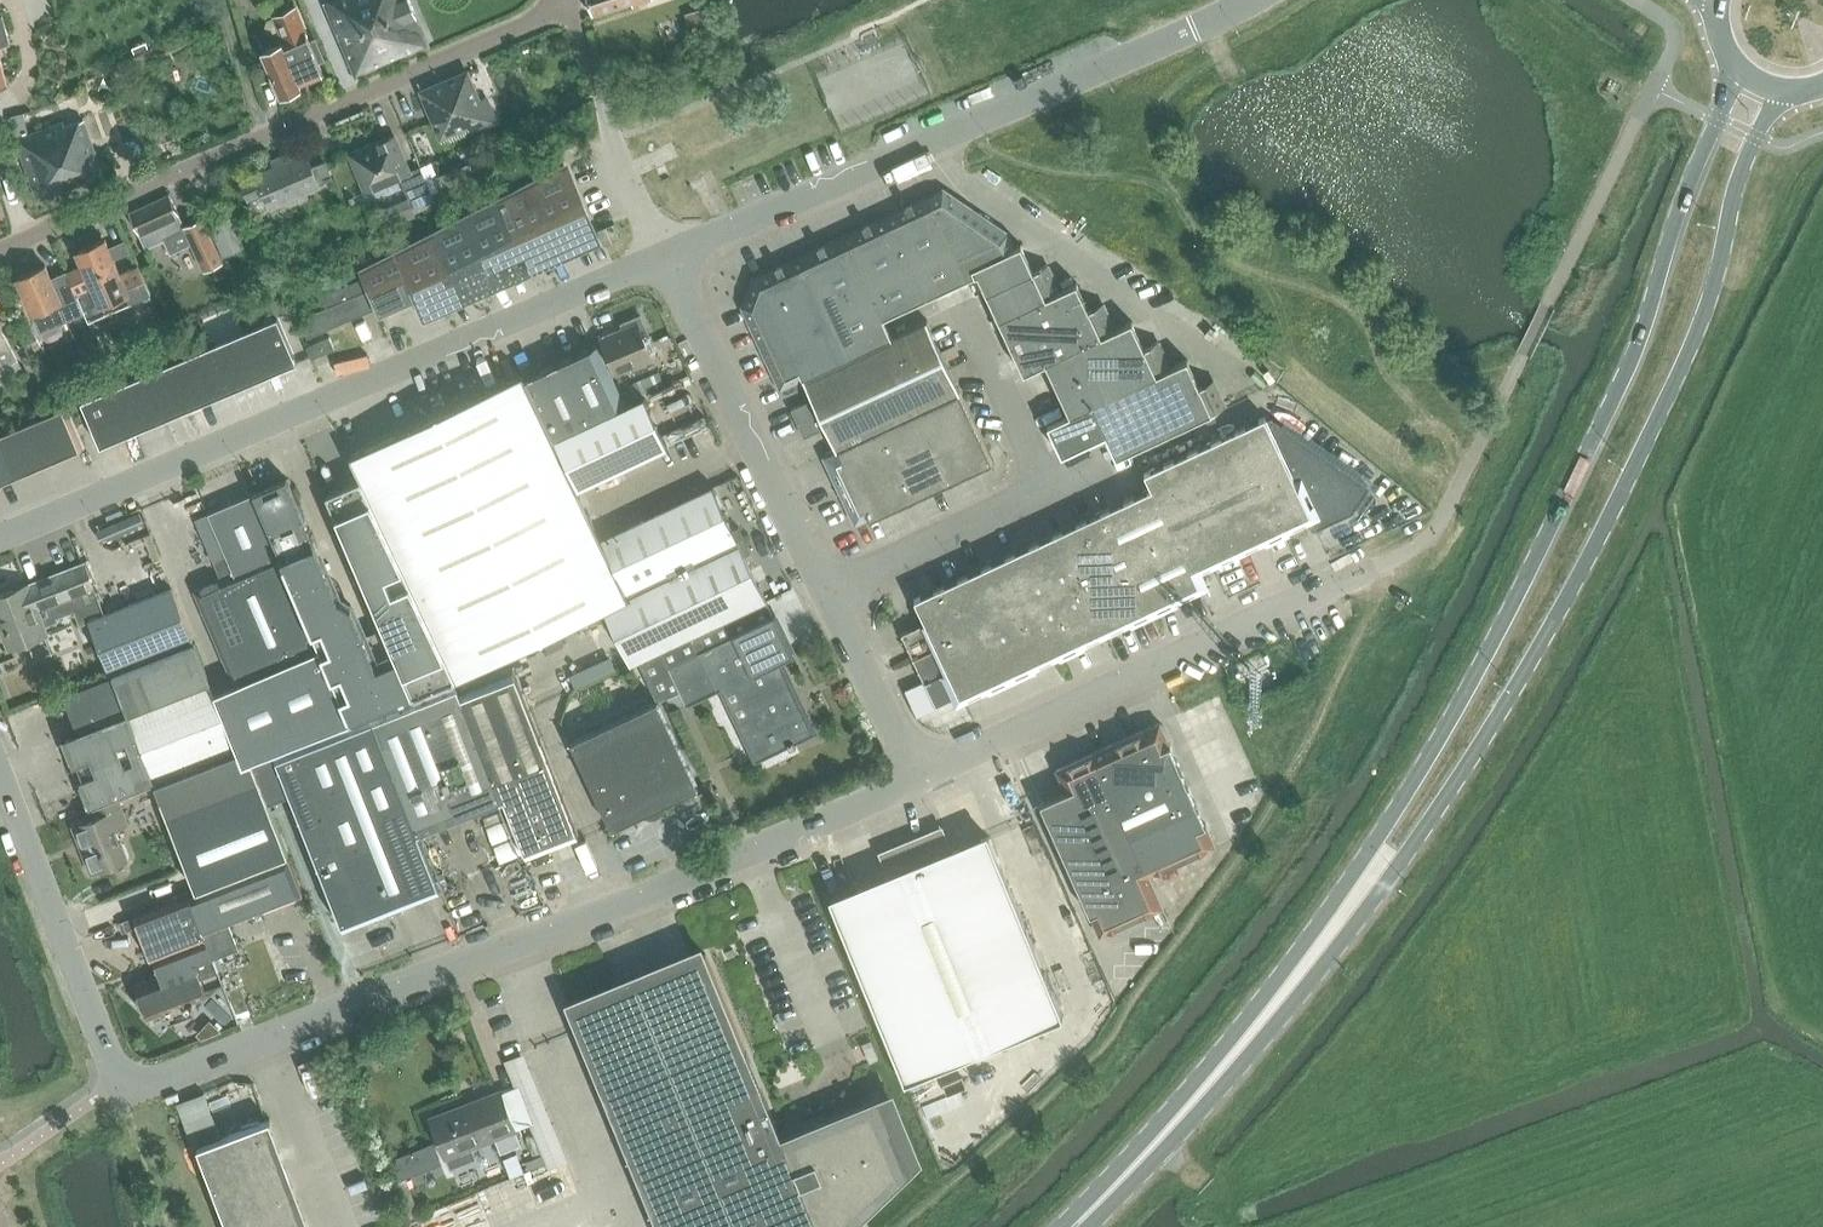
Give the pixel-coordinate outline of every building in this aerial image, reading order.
[(356,74),(427,44),(408,0),(325,0),(356,74)] [(591,16),(632,0),(587,0),(591,16)] [(267,62),(254,67),(261,82),(273,77),(281,95),(300,87),(298,83),(322,73),(318,63),(324,60),(315,37),(309,40),(299,16),(294,5),(272,14),(283,43),(263,52),(267,62)] [(10,44),(2,14),(0,15),(0,47),(10,44)] [(471,132),(495,121),(485,97),(476,101),(465,74),(423,92),(441,135),(467,123),(471,132)] [(16,139),(31,180),(37,198),(104,174),(84,120),(67,126),(65,121),(16,139)] [(365,191),(400,177),(412,205),(433,196),(419,165),(407,170),(392,136),(350,154),(365,191)] [(243,180),(242,181),(250,200),(264,194),(270,207),(288,199),(287,198),(318,185),(318,186),(320,185),(319,182),(323,180),(332,177),(325,161),(312,167),(306,153),(305,154),(305,155),(293,160),(289,153),(278,157),(282,165),(275,168),(274,167),(243,180)] [(401,248),(364,268),(381,308),(420,291),(427,308),(596,234),(565,163),(401,248)] [(462,165),(435,176),(440,190),(468,179),(462,165)] [(942,190),(929,196),(967,277),(974,273),(971,265),(1012,247),(1012,246),(1006,233),(942,190)] [(172,252),(191,243),(191,242),(183,225),(169,195),(129,213),(145,248),(164,239),(170,252),(172,251),(172,252)] [(929,196),(888,215),(926,296),(967,277),(929,196)] [(888,215),(844,235),(882,316),(926,296),(888,215)] [(203,216),(183,225),(191,242),(191,243),(204,270),(223,261),(203,216)] [(212,225),(225,255),(243,247),(230,217),(212,225)] [(597,229),(604,243),(619,236),(613,222),(597,229)] [(844,235),(800,256),(846,355),(891,334),(882,316),(844,235)] [(76,291),(74,292),(87,322),(90,321),(83,307),(97,301),(91,287),(104,281),(112,299),(115,307),(129,300),(146,292),(135,268),(120,275),(104,239),(75,252),(81,264),(67,271),(76,291)] [(123,239),(114,243),(119,255),(128,251),(123,239)] [(1020,243),(1012,246),(1012,247),(971,265),(974,273),(976,272),(985,292),(1033,271),(1033,270),(1020,243)] [(780,385),(802,375),(808,372),(809,373),(846,355),(800,256),(755,277),(744,307),(780,385)] [(1046,264),(1033,270),(1033,271),(985,292),(997,318),(1058,290),(1058,289),(1046,264)] [(44,309),(52,326),(57,335),(87,322),(74,292),(71,294),(59,300),(44,265),(15,278),(32,315),(44,309)] [(328,305),(300,318),(308,336),(322,330),(373,307),(366,289),(360,276),(322,293),(328,305)] [(1075,281),(1058,289),(1058,290),(997,318),(1022,372),(1044,361),(1044,360),(1114,328),(1113,327),(1101,302),(1088,308),(1075,281)] [(608,355),(615,372),(652,357),(644,337),(650,335),(641,313),(619,322),(622,329),(600,338),(608,355)] [(277,316),(80,399),(100,444),(296,361),(277,316)] [(153,321),(149,331),(152,338),(166,331),(159,318),(153,321)] [(791,408),(797,422),(942,354),(925,318),(891,334),(846,355),(809,373),(808,372),(802,375),(813,398),(791,408)] [(1131,319),(1113,327),(1114,328),(1044,360),(1044,361),(1069,414),(1091,404),(1091,403),(1169,367),(1168,366),(1157,340),(1143,346),(1131,319)] [(93,329),(73,338),(81,354),(100,345),(93,329)] [(2,364),(14,358),(0,331),(0,360),(2,364)] [(26,342),(17,347),(22,355),(31,351),(26,342)] [(596,344),(525,378),(576,486),(667,444),(644,395),(624,404),(623,401),(617,387),(596,344)] [(826,425),(836,447),(876,428),(959,390),(942,354),(797,422),(804,435),(826,425)] [(1186,357),(1168,366),(1169,367),(1091,403),(1091,404),(1115,456),(1224,405),(1212,379),(1199,385),(1186,357)] [(656,370),(617,387),(623,401),(662,384),(656,370)] [(522,372),(349,455),(360,478),(414,593),(588,512),(522,372)] [(893,466),(840,491),(855,521),(868,515),(869,517),(992,460),(959,390),(876,428),(893,466)] [(85,446),(68,406),(0,435),(0,482),(85,446)] [(1264,414),(1142,471),(1149,487),(1150,486),(1190,568),(1191,567),(1308,512),(1316,527),(1351,510),(1368,486),(1271,417),(1266,419),(1264,414)] [(824,456),(840,491),(893,466),(876,428),(836,447),(837,449),(824,456)] [(286,478),(253,492),(278,552),(318,647),(350,719),(373,710),(411,693),(382,626),(363,634),(350,604),(337,597),(336,592),(286,478)] [(360,478),(325,493),(382,626),(411,693),(454,676),(414,593),(360,478)] [(712,485),(602,537),(627,589),(737,537),(742,535),(738,526),(732,529),(712,485)] [(1149,487),(1103,508),(1149,606),(1198,582),(1191,567),(1190,568),(1150,486),(1149,487)] [(220,577),(193,589),(233,684),(214,692),(236,750),(241,764),(252,760),(274,751),(350,719),(318,647),(278,552),(253,492),(208,512),(226,555),(213,561),(220,577)] [(1103,508),(1056,530),(1079,579),(1101,628),(1149,606),(1103,508)] [(95,528),(101,541),(143,523),(137,510),(95,528)] [(629,597),(588,512),(414,593),(454,676),(455,679),(629,597)] [(1056,530),(1008,553),(1031,601),(1079,579),(1056,530)] [(630,594),(661,649),(669,666),(773,616),(766,600),(768,599),(737,537),(627,589),(630,594)] [(923,621),(900,632),(935,706),(1054,650),(1031,601),(1008,553),(912,598),(923,621)] [(110,673),(193,641),(172,585),(103,612),(93,586),(84,561),(29,581),(30,582),(0,594),(0,630),(3,629),(10,647),(46,632),(38,611),(80,597),(88,617),(110,673)] [(1079,579),(1031,601),(1054,650),(1101,628),(1079,579)] [(773,616),(669,666),(687,704),(723,686),(756,756),(811,730),(778,658),(790,652),(773,616)] [(93,805),(117,795),(156,779),(236,750),(214,692),(195,642),(113,673),(127,711),(66,735),(62,738),(88,804),(92,802),(93,805)] [(512,667),(458,689),(500,798),(503,797),(526,854),(578,833),(512,667)] [(411,693),(373,710),(418,830),(500,798),(458,689),(454,676),(411,693)] [(571,739),(612,827),(698,786),(657,700),(571,739)] [(373,710),(350,719),(274,751),(252,760),(267,800),(290,791),(338,913),(341,921),(437,882),(418,830),(373,710)] [(1159,722),(1093,751),(1111,792),(1177,762),(1159,722)] [(236,750),(156,779),(195,887),(286,851),(252,760),(241,764),(236,750)] [(1111,792),(1093,751),(1055,768),(1065,790),(1039,802),(1099,935),(1162,907),(1148,875),(1130,834),(1111,792)] [(1196,804),(1177,762),(1111,792),(1130,834),(1196,804)] [(129,823),(117,795),(93,805),(98,815),(74,824),(93,871),(129,857),(116,828),(129,823)] [(1196,804),(1130,834),(1148,875),(1215,846),(1196,804)] [(830,901),(904,1082),(1063,1017),(988,836),(952,851),(943,829),(879,854),(889,877),(830,901)] [(287,857),(188,894),(213,958),(238,948),(228,922),(302,892),(287,857)] [(154,959),(159,974),(134,984),(148,1017),(164,1010),(167,1022),(194,1012),(191,1008),(194,1006),(192,1000),(206,995),(199,977),(217,971),(212,958),(213,958),(188,894),(134,915),(148,953),(154,959)] [(725,951),(728,958),(735,955),(732,948),(725,951)] [(574,1006),(626,1132),(616,1136),(624,1154),(628,1153),(658,1226),(849,1226),(876,1202),(921,1158),(893,1089),(781,1136),(705,952),(574,1006)] [(498,1089),(430,1115),(438,1136),(446,1159),(447,1158),(473,1149),(495,1140),(500,1154),(520,1146),(515,1132),(498,1089)] [(198,1144),(212,1180),(280,1154),(267,1121),(272,1119),(271,1117),(198,1144)] [(431,1142),(390,1158),(397,1176),(405,1173),(439,1160),(431,1142)] [(515,1153),(502,1158),(508,1173),(509,1177),(522,1172),(515,1153)] [(212,1180),(224,1214),(293,1188),(280,1154),(212,1180)] [(402,1219),(418,1213),(405,1173),(397,1176),(389,1179),(402,1219)] [(224,1214),(229,1226),(293,1226),(306,1222),(293,1188),(224,1214)]
